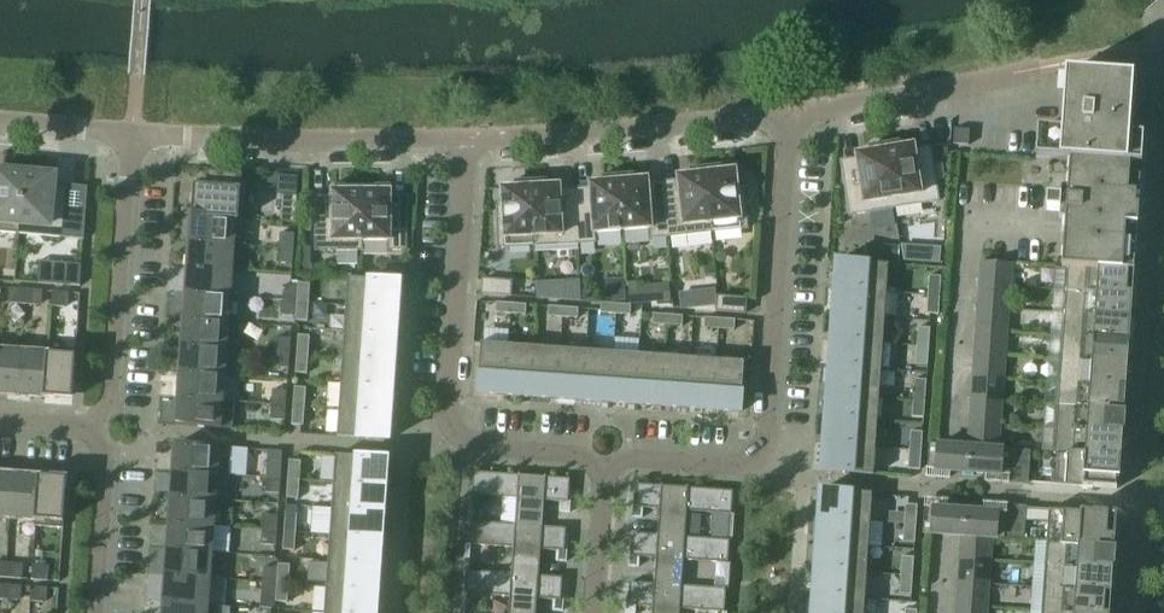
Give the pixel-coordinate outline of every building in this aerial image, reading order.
[(1069,161),(1139,166),(1141,166),(1143,137),(1127,136),(1128,128),(1130,128),(1134,77),(1065,72),(1062,123),(1066,124),(1065,132),(1038,130),(1036,159),(1069,161)] [(968,145),(969,130),(954,129),(953,144),(968,145)] [(884,144),(894,208),(939,201),(930,146),(914,149),(913,144),(899,146),(899,142),(884,144)] [(849,215),(894,208),(884,144),(869,147),(869,151),(853,154),(854,159),(840,161),(849,215)] [(1139,169),(1139,166),(1069,161),(1067,199),(1066,199),(1047,197),(1047,210),(1066,211),(1065,221),(1064,235),(1136,240),(1140,188),(1141,178),(1140,178),(1141,169),(1139,169)] [(705,168),(712,232),(747,228),(743,184),(737,184),(735,170),(721,171),(721,166),(705,168)] [(668,237),(712,232),(705,168),(690,169),(691,174),(677,176),(677,180),(663,182),(668,237)] [(0,171),(0,232),(18,234),(24,173),(0,171)] [(192,215),(247,219),(248,218),(239,217),(242,174),(208,172),(207,186),(194,185),(192,215)] [(54,176),(24,173),(18,234),(63,238),(68,185),(54,184),(54,176)] [(668,237),(663,182),(648,183),(648,178),(633,179),(633,175),(618,176),(622,231),(650,229),(651,238),(668,237)] [(595,233),(622,231),(618,176),(603,177),(603,182),(589,183),(589,188),(575,189),(578,244),(595,242),(595,233)] [(578,244),(575,189),(560,190),(560,185),(545,186),(545,181),(530,182),(533,246),(562,245),(561,222),(576,221),(577,244),(578,244)] [(498,248),(533,246),(530,182),(515,182),(515,187),(501,188),(502,203),(496,203),(498,248)] [(316,250),(361,250),(361,190),(346,190),(346,186),(332,186),(332,195),(316,195),(316,250)] [(361,190),(361,250),(362,250),(362,241),(389,241),(389,250),(406,250),(406,195),(390,195),(390,186),(376,186),(376,190),(361,190)] [(280,222),(295,223),(297,196),(282,194),(280,222)] [(246,245),(247,219),(192,215),(190,241),(246,245)] [(279,248),(293,249),(294,234),(280,233),(279,248)] [(1134,272),(1136,240),(1064,235),(1062,267),(1067,267),(1134,272)] [(245,247),(246,245),(190,241),(188,267),(232,270),(234,246),(245,247)] [(881,245),(880,263),(897,264),(898,246),(881,245)] [(292,264),(293,249),(279,248),(278,263),(292,264)] [(886,292),(888,264),(836,261),(835,280),(838,281),(838,287),(835,287),(835,288),(886,292)] [(979,284),(1010,287),(1012,263),(981,261),(979,284)] [(380,262),(379,279),(405,281),(406,264),(380,262)] [(300,264),(299,272),(312,272),(312,264),(300,264)] [(230,296),(232,270),(188,267),(186,293),(230,296)] [(1132,295),(1134,272),(1067,267),(1065,290),(1132,295)] [(928,295),(939,295),(940,277),(929,276),(928,295)] [(400,282),(361,279),(348,278),(346,305),(398,309),(399,290),(396,290),(397,284),(400,284),(400,282)] [(510,296),(511,281),(482,279),(481,294),(510,296)] [(561,281),(550,282),(550,294),(562,293),(561,281)] [(297,302),(309,303),(310,284),(298,283),(297,302)] [(624,283),(606,283),(606,301),(624,301),(624,283)] [(1009,310),(1010,287),(979,284),(977,307),(1009,310)] [(297,301),(298,286),(283,285),(282,300),(297,301)] [(635,288),(629,288),(629,303),(643,303),(643,295),(635,288)] [(884,318),(886,292),(835,288),(833,307),(836,307),(836,313),(833,313),(833,314),(884,318)] [(25,305),(26,290),(13,289),(12,304),(25,305)] [(26,290),(25,305),(39,306),(40,291),(42,292),(43,291),(26,290)] [(1131,318),(1132,295),(1065,290),(1063,313),(1131,318)] [(679,291),(677,306),(695,308),(697,293),(679,291)] [(69,293),(52,292),(51,306),(65,307),(66,293),(69,293)] [(228,321),(230,296),(186,293),(184,319),(240,323),(240,322),(228,321)] [(938,314),(939,295),(928,295),(927,313),(938,314)] [(717,296),(716,311),(745,313),(746,298),(717,296)] [(296,316),(297,301),(282,300),(281,315),(296,316)] [(307,322),(309,303),(297,302),(295,321),(307,322)] [(510,314),(511,303),(496,302),(495,313),(510,314)] [(511,303),(510,314),(525,315),(526,305),(511,303)] [(615,314),(616,304),(601,303),(600,313),(615,314)] [(631,305),(628,304),(616,304),(615,314),(630,315),(631,305)] [(398,310),(398,309),(346,305),(344,331),(396,335),(397,316),(394,316),(395,310),(398,310)] [(562,318),(563,307),(548,306),(547,317),(562,318)] [(563,307),(562,318),(577,319),(578,308),(563,307)] [(1007,333),(1009,310),(977,307),(976,330),(1007,333)] [(1129,341),(1131,318),(1063,313),(1062,337),(1129,341)] [(667,325),(668,315),(652,314),(652,324),(667,325)] [(883,344),(884,318),(833,314),(831,332),(834,333),(834,339),(831,339),(831,340),(883,344)] [(668,315),(667,325),(682,326),(683,316),(668,315)] [(719,329),(720,319),(704,317),(704,328),(719,329)] [(238,350),(240,323),(184,319),(182,346),(238,350)] [(720,319),(719,329),(734,330),(735,320),(720,319)] [(917,346),(928,347),(930,328),(918,328),(917,346)] [(1005,356),(1007,333),(976,330),(974,354),(1005,356)] [(396,336),(396,335),(344,331),(342,357),(394,361),(395,342),(393,342),(393,336),(396,336)] [(296,354),(308,355),(309,336),(298,335),(296,354)] [(275,352),(289,353),(290,339),(276,337),(275,352)] [(1127,364),(1129,341),(1062,337),(1060,360),(1127,364)] [(881,370),(883,344),(831,340),(830,358),(832,359),(832,365),(829,365),(829,366),(881,370)] [(505,395),(508,345),(481,343),(477,393),(497,395),(497,392),(504,392),(503,395),(505,395)] [(530,397),(534,347),(508,345),(505,395),(523,396),(523,394),(530,394),(529,397),(530,397)] [(236,376),(238,350),(182,346),(180,372),(236,376)] [(927,366),(928,347),(917,346),(915,365),(927,366)] [(556,399),(560,348),(534,347),(530,397),(549,398),(549,395),(556,396),(555,399),(556,399)] [(22,352),(19,396),(72,400),(76,350),(47,348),(46,354),(22,352)] [(582,401),(586,350),(560,348),(556,399),(575,400),(575,397),(582,398),(581,401),(582,401)] [(22,352),(0,350),(0,395),(19,396),(22,352)] [(608,403),(612,352),(586,350),(582,401),(601,402),(602,399),(608,400),(608,403)] [(288,368),(289,353),(275,352),(274,367),(288,368)] [(635,404),(639,354),(612,352),(608,403),(628,404),(628,401),(634,401),(634,404),(635,404)] [(307,374),(308,355),(296,354),(295,373),(307,374)] [(661,406),(665,356),(639,354),(635,404),(654,406),(654,403),(660,403),(660,406),(661,406)] [(1004,379),(1005,356),(974,354),(972,377),(1004,379)] [(687,408),(691,358),(665,356),(661,406),(680,408),(680,405),(686,405),(686,408),(687,408)] [(394,362),(394,361),(342,357),(341,383),(392,387),(394,368),(391,368),(391,362),(394,362)] [(713,410),(717,360),(691,358),(687,408),(706,410),(706,407),(712,407),(712,410),(713,410)] [(717,360),(713,410),(732,411),(732,409),(738,409),(738,412),(741,412),(744,362),(717,360)] [(1126,388),(1127,364),(1060,360),(1058,383),(1126,388)] [(879,396),(881,370),(829,366),(828,384),(831,385),(830,391),(827,391),(827,392),(879,396)] [(236,378),(236,376),(180,372),(179,398),(223,401),(234,402),(234,401),(223,400),(224,377),(236,378)] [(1002,402),(1004,379),(972,377),(971,400),(1002,402)] [(913,398),(924,399),(926,380),(914,379),(913,398)] [(392,388),(392,387),(341,383),(339,409),(390,413),(392,394),(389,394),(389,388),(392,388)] [(1124,411),(1126,388),(1058,383),(1057,406),(1124,411)] [(293,406),(304,407),(306,388),(294,387),(293,406)] [(271,405),(286,406),(287,391),(272,390),(271,405)] [(877,422),(879,396),(827,392),(826,410),(829,411),(828,417),(825,417),(825,418),(877,422)] [(234,402),(223,401),(179,398),(177,425),(232,429),(234,402)] [(923,418),(924,399),(913,398),(912,417),(923,418)] [(1000,425),(1002,402),(971,400),(969,423),(1000,425)] [(284,421),(286,406),(271,405),(270,420),(284,421)] [(303,426),(304,407),(293,406),(291,425),(303,426)] [(1122,434),(1124,411),(1057,406),(1055,429),(1122,434)] [(390,414),(390,413),(339,409),(337,437),(389,440),(390,420),(387,420),(387,414),(390,414)] [(875,448),(877,422),(825,418),(824,436),(827,437),(826,443),(824,443),(823,444),(875,448)] [(999,448),(1000,425),(969,423),(967,446),(970,446),(999,448)] [(1121,457),(1122,434),(1055,429),(1053,452),(1121,457)] [(909,450),(921,451),(922,432),(911,431),(909,450)] [(970,446),(967,446),(929,443),(927,476),(949,477),(950,471),(968,473),(970,446)] [(231,448),(175,444),(173,471),(229,475),(231,448)] [(873,475),(875,448),(823,444),(822,463),(825,463),(825,469),(822,469),(821,471),(873,475)] [(1011,449),(999,448),(970,446),(968,473),(986,474),(986,480),(1009,481),(1011,449)] [(1028,483),(1031,451),(1011,449),(1009,481),(1028,483)] [(919,470),(921,451),(909,450),(908,469),(919,470)] [(1121,457),(1053,452),(1053,454),(1067,455),(1065,485),(1117,489),(1117,487),(1117,478),(1119,478),(1121,457)] [(387,461),(387,459),(335,455),(333,482),(385,486),(386,468),(384,467),(384,461),(387,461)] [(287,479),(299,480),(301,461),(289,460),(287,479)] [(266,478),(280,479),(282,464),(267,463),(266,478)] [(227,501),(229,475),(173,471),(172,497),(227,501)] [(470,522),(566,529),(566,528),(542,526),(544,501),(562,502),(568,502),(569,488),(571,488),(572,488),(569,487),(570,479),(546,477),(546,476),(544,476),(544,477),(520,476),(520,474),(518,474),(518,475),(473,472),(472,496),(516,499),(515,524),(482,522),(472,521),(470,521),(470,522)] [(13,475),(0,474),(0,518),(10,519),(13,475)] [(34,520),(38,476),(13,475),(10,519),(34,520)] [(63,528),(66,485),(66,479),(38,476),(34,520),(34,526),(63,528)] [(279,494),(280,479),(266,478),(265,493),(279,494)] [(298,499),(299,480),(287,479),(286,498),(298,499)] [(385,487),(385,486),(333,482),(332,508),(383,512),(385,494),(382,493),(382,487),(385,487)] [(633,534),(729,541),(730,540),(685,537),(687,511),(731,514),(733,491),(688,488),(688,486),(687,486),(687,488),(662,486),(662,484),(661,484),(661,486),(637,484),(636,492),(634,492),(634,493),(636,493),(635,507),(641,507),(641,508),(659,509),(657,535),(633,533),(633,534)] [(870,521),(872,493),(820,489),(819,509),(822,509),(821,516),(818,515),(818,517),(870,521)] [(227,503),(227,501),(172,497),(170,523),(214,526),(215,502),(227,503)] [(963,536),(965,510),(947,508),(948,503),(925,501),(923,533),(963,536)] [(904,523),(916,524),(917,505),(905,504),(904,523)] [(1004,539),(1007,507),(984,505),(983,511),(965,510),(963,536),(992,538),(1004,539)] [(1024,541),(1026,508),(1007,507),(1004,539),(1024,541)] [(383,513),(383,512),(332,508),(330,534),(381,538),(383,520),(380,519),(380,513),(383,513)] [(1116,516),(1117,515),(1049,510),(1047,542),(1114,547),(1115,545),(1111,545),(1112,539),(1115,539),(1116,521),(1113,520),(1113,516),(1116,516)] [(473,511),(472,521),(482,522),(483,512),(473,511)] [(284,531),(295,532),(297,513),(285,512),(284,531)] [(262,530),(277,531),(278,516),(263,515),(262,530)] [(868,547),(870,521),(818,517),(817,536),(820,536),(819,542),(817,542),(816,543),(868,547)] [(566,536),(566,529),(470,522),(468,545),(513,548),(511,574),(466,570),(466,571),(563,578),(563,577),(539,575),(541,549),(559,551),(559,550),(564,551),(565,537),(568,537),(568,536),(566,536)] [(212,552),(214,526),(170,523),(168,549),(212,552)] [(914,543),(916,524),(904,523),(903,542),(914,543)] [(276,546),(277,531),(262,530),(261,545),(276,546)] [(294,551),(295,532),(284,531),(282,550),(294,551)] [(992,538),(963,536),(923,533),(961,536),(959,559),(991,561),(992,538)] [(381,539),(381,538),(330,534),(328,560),(380,564),(381,546),(378,545),(378,539),(381,539)] [(728,563),(729,541),(633,534),(633,541),(630,541),(630,542),(633,542),(632,556),(637,557),(656,558),(654,584),(630,582),(630,583),(726,590),(726,589),(681,586),(683,560),(728,563)] [(1114,550),(1114,547),(1047,542),(1045,565),(1113,570),(1114,550)] [(866,573),(868,547),(816,543),(815,562),(818,562),(818,568),(815,568),(815,569),(866,573)] [(210,578),(212,552),(168,549),(166,575),(210,578)] [(900,575),(912,576),(913,557),(902,556),(900,575)] [(989,585),(991,561),(959,559),(958,582),(989,585)] [(379,565),(380,564),(328,560),(326,587),(378,591),(379,572),(376,572),(377,565),(379,565)] [(7,563),(6,578),(22,579),(19,578),(20,564),(7,563)] [(277,584),(289,584),(290,565),(278,564),(277,584)] [(48,581),(45,580),(46,566),(33,565),(31,580),(48,581)] [(1111,593),(1113,570),(1045,565),(1044,589),(1111,593)] [(262,582),(277,583),(278,568),(263,567),(262,582)] [(864,599),(866,573),(815,569),(813,588),(816,588),(816,594),(813,594),(813,595),(864,599)] [(563,578),(466,571),(465,594),(509,597),(508,612),(536,612),(537,599),(555,600),(561,600),(562,586),(564,586),(565,585),(562,585),(563,578)] [(208,605),(210,578),(166,575),(164,602),(208,605)] [(911,595),(912,576),(900,575),(899,594),(911,595)] [(275,598),(277,583),(262,582),(261,597),(275,598)] [(987,608),(989,585),(958,582),(956,605),(987,608)] [(726,590),(630,583),(629,591),(627,590),(627,591),(629,591),(628,605),(634,606),(652,607),(652,612),(679,612),(680,609),(724,612),(726,590)] [(287,603),(289,584),(277,584),(275,602),(287,603)] [(5,585),(4,600),(17,601),(18,587),(21,587),(21,586),(5,585)] [(47,589),(47,588),(31,587),(30,602),(43,603),(44,589),(47,589)] [(378,591),(326,587),(324,612),(376,612),(377,598),(374,598),(375,592),(378,592),(378,591)] [(1111,593),(1044,589),(1042,612),(1063,612),(1110,612),(1111,593)] [(864,599),(813,595),(811,612),(863,612),(864,599)] [(208,605),(164,602),(163,612),(207,612),(208,605)]
